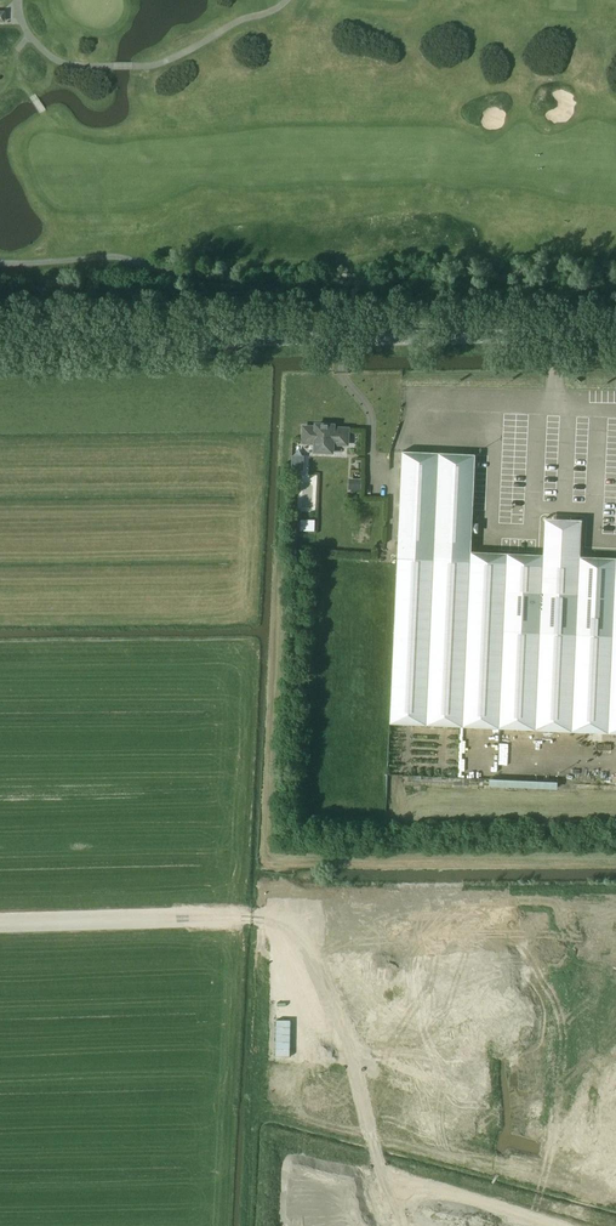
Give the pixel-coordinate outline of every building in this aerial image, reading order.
[(333,453),(333,444),(348,445),(349,429),(334,429),(334,426),(317,425),(317,428),(304,427),(304,443),(316,444),(316,452),(333,453)] [(398,549),(472,552),(476,455),(403,452),(398,549)] [(305,467),(305,457),(292,456),(292,469),(302,470),(302,467),(305,467)] [(361,492),(362,479),(349,478),(348,490),(351,490),(351,492),(361,492)] [(316,531),(316,520),(301,520),(301,531),(316,531)] [(545,526),(544,556),(580,558),(581,527),(545,526)] [(472,552),(398,549),(390,725),(615,735),(615,559),(580,558),(544,556),(479,553),(472,552)]
